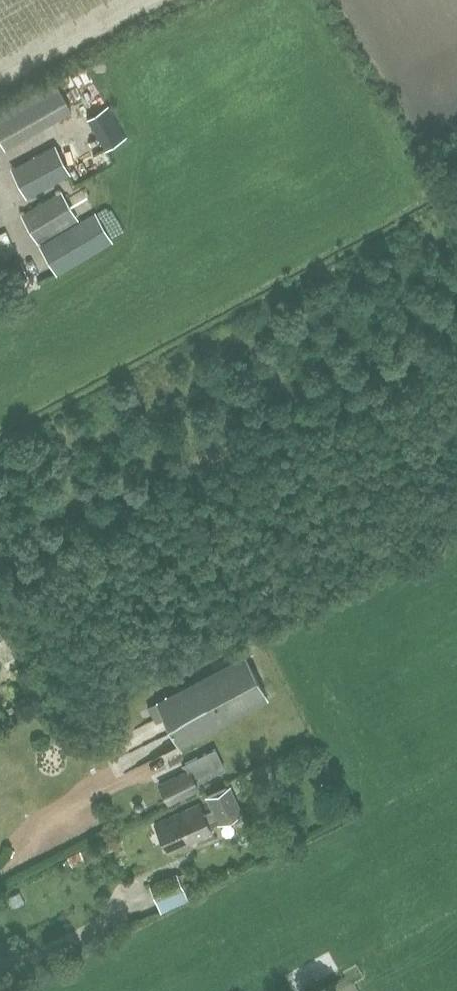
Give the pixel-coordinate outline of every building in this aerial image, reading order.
[(52,146),(24,162),(40,190),(70,174),(52,146)] [(39,241),(78,219),(61,191),(23,214),(39,241)] [(57,274),(111,241),(94,213),(40,245),(57,274)] [(0,273),(6,286),(27,276),(21,263),(0,273)] [(179,744),(267,698),(244,655),(149,704),(157,720),(165,716),(179,744)] [(169,801),(200,785),(197,779),(223,766),(214,747),(185,761),(188,769),(160,783),(169,801)] [(217,822),(240,813),(229,787),(206,796),(212,810),(203,813),(199,804),(155,822),(168,853),(212,835),(207,823),(216,819),(217,822)] [(91,857),(88,848),(81,851),(80,850),(67,856),(72,867),(85,861),(91,857)] [(156,900),(182,888),(176,874),(150,886),(156,900)]
